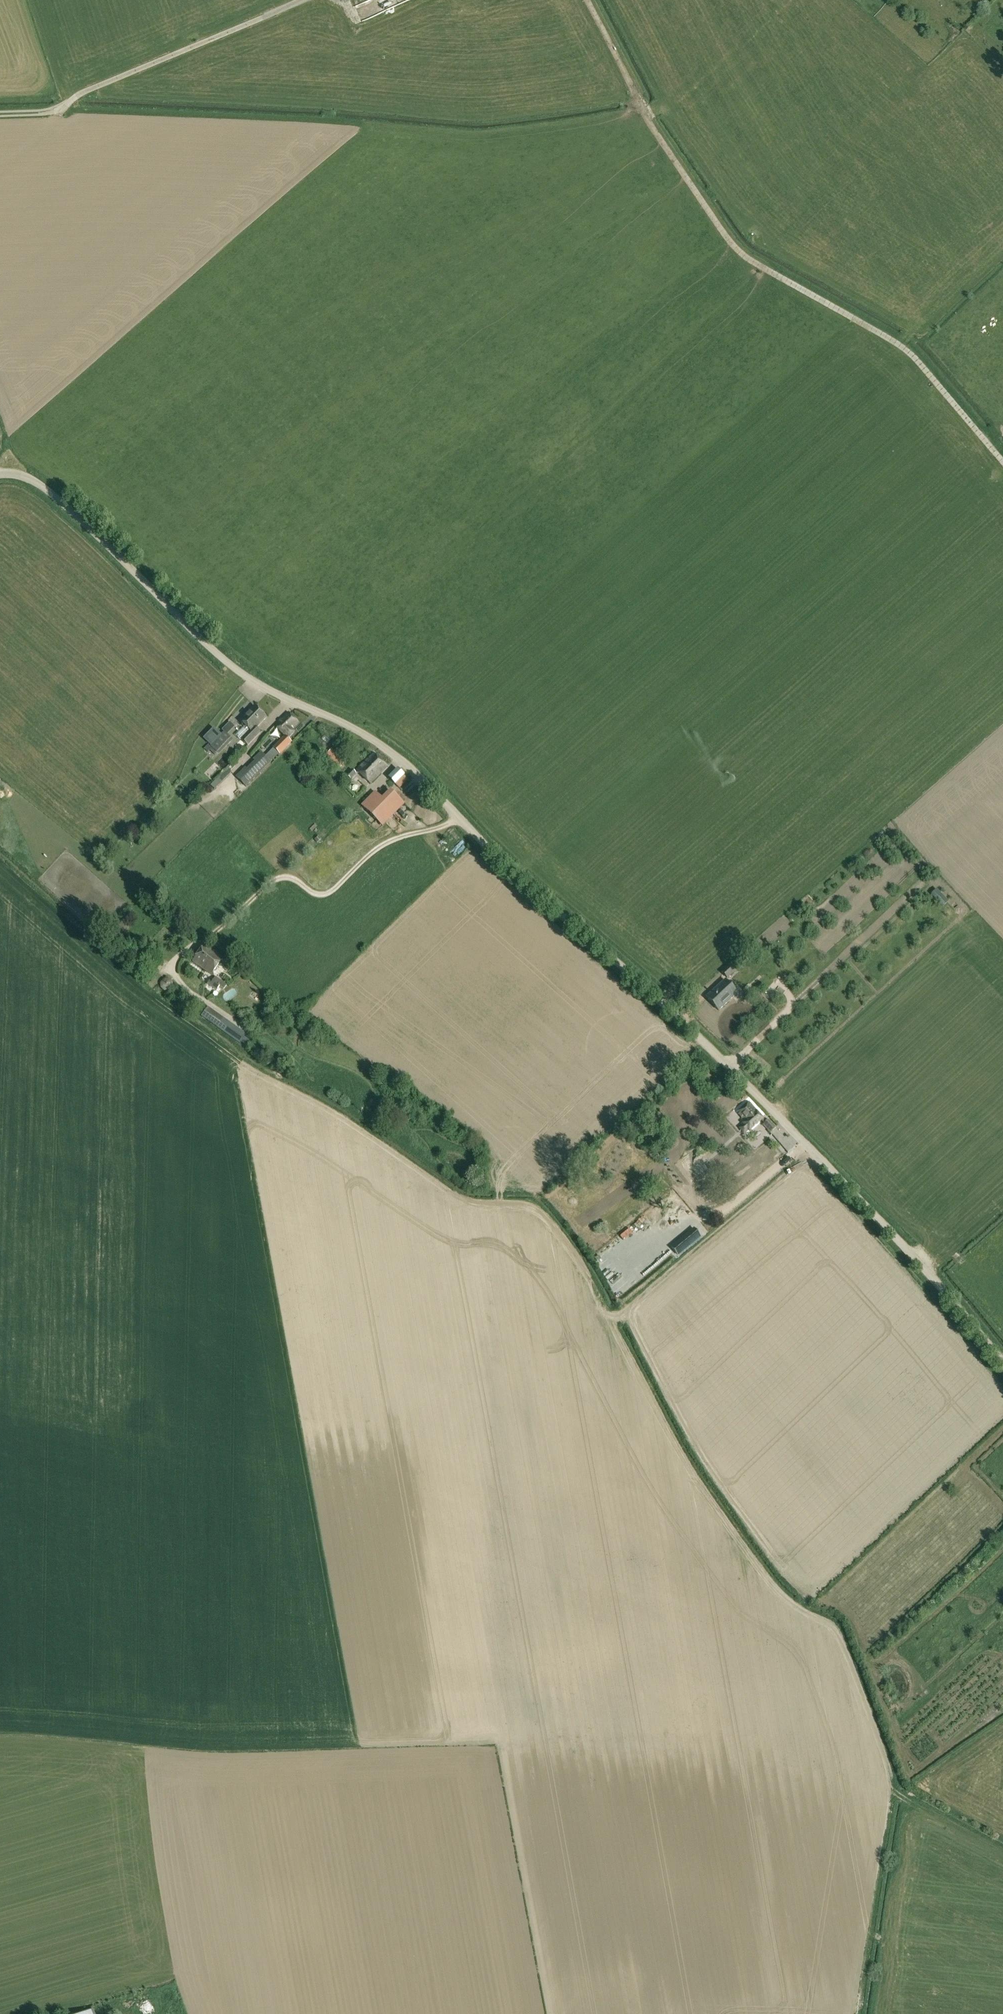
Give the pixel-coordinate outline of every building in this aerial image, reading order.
[(249,732),(241,740),(248,746),(260,733),(256,729),(266,718),(254,707),(239,722),(249,732)] [(299,723),(288,713),(275,727),(285,736),(274,748),(280,754),(292,742),(288,739),(295,732),(292,730),(299,723)] [(232,740),(223,732),(205,751),(207,754),(213,749),(217,754),(232,740)] [(347,761),(332,748),(328,754),(342,766),(347,761)] [(248,788),(272,763),(261,753),(237,778),(248,788)] [(386,766),(373,753),(356,770),(370,783),(386,766)] [(350,779),(356,773),(352,770),(346,776),(350,779)] [(403,775),(398,770),(388,779),(394,784),(403,775)] [(375,793),(362,806),(382,826),(404,804),(391,791),(382,800),(375,793)] [(211,976),(224,959),(205,946),(193,963),(211,976)] [(727,979),(740,968),(734,961),(721,972),(727,979)] [(165,990),(171,982),(163,975),(156,983),(165,990)] [(212,982),(210,981),(207,985),(217,992),(223,983),(216,978),(212,982)] [(737,994),(725,981),(706,998),(718,1011),(737,994)] [(744,997),(748,1000),(756,994),(752,989),(744,997)] [(208,1008),(201,1017),(217,1028),(224,1033),(230,1024),(223,1020),(208,1008)] [(737,1112),(745,1122),(741,1125),(743,1126),(740,1128),(744,1133),(748,1129),(750,1131),(764,1119),(749,1102),(737,1112)] [(771,1134),(776,1128),(768,1120),(763,1125),(771,1134)] [(748,1147),(740,1146),(739,1154),(747,1155),(748,1147)] [(651,1239),(643,1244),(651,1256),(659,1251),(651,1239)]
